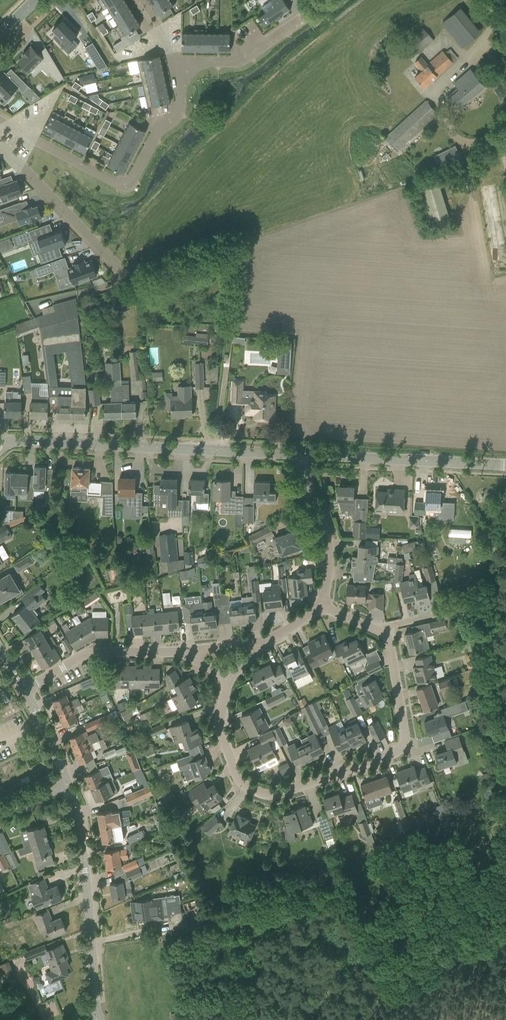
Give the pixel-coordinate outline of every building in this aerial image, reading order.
[(119,0),(98,0),(97,0),(104,10),(108,8),(108,7),(119,0)] [(129,7),(125,0),(119,0),(108,7),(108,8),(113,16),(129,7)] [(173,0),(160,0),(152,5),(158,15),(176,4),(173,0)] [(290,10),(283,0),(272,0),(262,7),(265,12),(258,17),(266,27),(276,21),(282,17),(282,16),(290,10)] [(119,26),(135,16),(129,7),(113,16),(119,25),(119,26)] [(141,26),(135,16),(119,26),(119,25),(115,28),(121,38),(141,26)] [(442,23),(462,48),(470,42),(449,17),(442,23)] [(53,30),(56,34),(57,34),(53,37),(63,47),(69,53),(72,50),(72,51),(78,45),(78,46),(78,45),(72,39),(78,34),(79,34),(74,29),(73,29),(70,27),(64,19),(59,24),(58,23),(58,24),(59,24),(53,30)] [(426,47),(433,40),(423,28),(407,41),(418,53),(426,47)] [(206,52),(206,33),(207,33),(207,29),(194,29),(194,33),(195,33),(195,51),(206,52)] [(195,51),(195,33),(194,33),(182,33),(182,51),(195,51)] [(218,52),(218,33),(207,33),(206,33),(206,52),(218,52)] [(230,52),(230,33),(218,33),(218,52),(230,52)] [(117,52),(131,43),(127,37),(113,45),(117,52)] [(93,43),(85,48),(94,63),(96,65),(103,60),(93,43)] [(24,57),(18,62),(29,73),(38,64),(48,74),(50,72),(59,82),(64,77),(46,47),(39,54),(31,46),(22,55),(24,57)] [(414,77),(417,80),(424,88),(458,58),(450,49),(445,53),(443,51),(428,64),(421,56),(414,62),(421,71),(414,77)] [(163,68),(160,56),(138,61),(140,72),(163,68)] [(165,79),(163,68),(140,72),(143,84),(165,79)] [(0,77),(0,94),(1,94),(0,95),(0,102),(2,104),(2,103),(4,105),(10,99),(8,97),(18,87),(23,92),(29,86),(11,69),(6,74),(4,73),(0,77)] [(459,110),(486,86),(471,69),(454,83),(458,88),(448,97),(459,110)] [(86,76),(79,77),(81,85),(87,83),(86,76)] [(168,91),(165,79),(143,84),(145,96),(168,91)] [(97,82),(86,85),(87,92),(99,90),(97,82)] [(170,103),(168,91),(145,96),(148,108),(170,103)] [(385,138),(397,151),(438,114),(426,101),(385,138)] [(53,137),(62,121),(65,117),(53,111),(42,131),(53,137)] [(63,142),(72,126),(71,126),(62,121),(53,137),(63,142)] [(83,132),(85,127),(74,121),(71,126),(72,126),(63,142),(74,148),(83,131),(83,132)] [(140,142),(146,131),(129,123),(124,133),(140,142)] [(85,153),(93,137),(83,132),(83,131),(74,148),(85,153)] [(135,152),(140,142),(124,133),(118,144),(135,152)] [(129,163),(135,152),(118,144),(113,155),(129,163)] [(129,163),(113,155),(107,152),(105,156),(110,159),(107,165),(124,174),(129,163)] [(459,155),(439,165),(443,172),(463,162),(459,155)] [(427,163),(422,167),(427,172),(431,168),(427,163)] [(441,180),(416,187),(427,225),(453,217),(441,180)] [(17,181),(5,186),(5,185),(0,186),(0,192),(3,201),(22,194),(17,181)] [(39,205),(32,208),(31,207),(23,210),(20,202),(0,210),(0,220),(9,216),(11,221),(17,219),(19,219),(21,225),(29,222),(42,218),(40,213),(42,212),(39,205)] [(50,224),(12,237),(15,246),(38,238),(43,252),(38,254),(41,263),(62,256),(59,247),(66,244),(60,229),(53,232),(50,224)] [(96,276),(91,261),(85,263),(84,261),(74,265),(74,267),(69,269),(65,257),(35,268),(39,277),(54,271),(57,279),(70,274),(74,284),(96,276)] [(85,418),(86,408),(86,386),(80,340),(76,298),(53,304),(53,305),(55,311),(43,314),(38,316),(39,326),(40,330),(41,329),(43,346),(45,346),(52,395),(50,395),(50,406),(58,406),(57,417),(85,418)] [(183,343),(207,345),(208,334),(195,333),(195,337),(184,335),(183,343)] [(279,340),(278,373),(290,373),(291,341),(279,340)] [(129,352),(133,381),(140,380),(136,351),(129,352)] [(105,363),(107,381),(121,380),(119,362),(105,363)] [(153,380),(163,380),(163,371),(153,372),(153,380)] [(30,376),(22,377),(24,393),(32,392),(32,386),(30,376)] [(111,403),(104,403),(105,408),(105,418),(121,418),(122,418),(121,384),(119,384),(111,385),(111,403)] [(129,384),(121,384),(122,418),(123,418),(136,417),(136,407),(136,402),(129,402),(129,384)] [(31,406),(30,416),(47,417),(48,407),(48,403),(47,403),(47,396),(39,395),(40,386),(32,386),(32,392),(32,395),(31,402),(31,406)] [(166,394),(166,399),(166,409),(172,409),(172,417),(181,417),(181,416),(192,415),(191,387),(178,388),(178,396),(172,396),(172,393),(166,394)] [(233,387),(232,402),(242,403),(242,402),(243,391),(243,387),(233,387)] [(88,390),(90,405),(100,404),(97,389),(88,390)] [(243,391),(242,402),(247,403),(246,414),(255,414),(255,418),(263,419),(264,420),(269,421),(270,419),(272,419),(272,416),(274,416),(274,406),(275,396),(268,396),(265,395),(266,392),(264,392),(254,392),(243,391)] [(5,415),(21,416),(21,402),(21,392),(12,392),(12,402),(5,402),(5,415)] [(45,493),(51,493),(52,479),(46,478),(46,466),(35,466),(34,485),(34,486),(34,491),(45,491),(45,493)] [(89,482),(89,469),(73,468),(71,491),(81,492),(81,485),(88,486),(87,493),(101,494),(101,483),(89,482)] [(16,492),(17,472),(6,472),(5,492),(16,492)] [(34,485),(28,485),(28,473),(17,473),(17,472),(16,492),(27,493),(26,500),(34,500),(34,486),(34,485)] [(119,494),(119,499),(127,500),(126,505),(133,505),(132,516),(142,516),(142,512),(148,512),(148,505),(142,505),(142,502),(142,492),(135,492),(135,478),(119,478),(119,488),(119,494)] [(168,507),(182,508),(182,500),(177,500),(177,479),(169,479),(168,478),(166,478),(165,479),(161,479),(161,486),(154,486),(154,502),(159,502),(160,500),(168,500),(168,507)] [(189,490),(189,493),(196,493),(196,503),(204,503),(208,503),(209,493),(204,493),(204,490),(204,480),(190,480),(189,490)] [(235,512),(242,513),(242,505),(243,505),(243,497),(234,496),(229,496),(230,481),(215,480),(214,499),(222,499),(221,512),(235,513),(235,512)] [(276,492),(270,492),(270,482),(254,481),(254,501),(276,502),(276,492)] [(348,515),(355,515),(356,498),(353,498),(354,487),(339,487),(338,500),(341,509),(348,510),(348,515)] [(376,492),(375,510),(403,512),(405,490),(393,489),(393,492),(376,492)] [(414,498),(413,514),(433,515),(433,518),(456,519),(457,499),(441,498),(441,492),(426,491),(426,498),(414,498)] [(112,515),(112,492),(103,492),(102,514),(112,515)] [(242,505),(242,513),(242,522),(254,523),(254,506),(243,505),(242,505)] [(365,538),(366,527),(366,510),(359,509),(359,521),(353,521),(353,538),(365,538)] [(15,519),(15,510),(4,510),(3,524),(15,519)] [(409,517),(409,526),(418,527),(419,518),(409,517)] [(9,533),(10,533),(5,524),(1,526),(0,527),(0,538),(9,533)] [(257,545),(256,542),(273,534),(269,527),(246,538),(249,548),(257,545)] [(366,527),(365,538),(379,539),(379,527),(366,527)] [(273,540),(275,546),(278,545),(281,555),(302,547),(300,540),(302,539),(299,530),(275,538),(276,539),(273,540)] [(159,535),(161,561),(177,560),(175,534),(159,535)] [(49,540),(43,544),(47,549),(53,545),(49,540)] [(359,546),(358,557),(369,557),(369,562),(368,562),(376,562),(377,562),(378,547),(359,546)] [(193,551),(184,551),(185,564),(193,564),(193,551)] [(13,564),(18,572),(34,563),(29,555),(13,564)] [(66,562),(72,572),(82,566),(76,556),(66,562)] [(358,557),(352,556),(352,570),(354,570),(353,582),(374,582),(374,580),(372,580),(376,562),(368,562),(369,562),(369,557),(358,557)] [(395,564),(394,570),(393,579),(402,580),(403,564),(395,563),(395,564)] [(424,567),(427,582),(435,580),(432,565),(424,567)] [(284,566),(277,566),(279,578),(280,585),(280,584),(281,592),(288,591),(286,578),(286,577),(285,577),(284,566)] [(290,577),(286,578),(288,591),(292,590),(292,596),(307,594),(306,583),(313,582),(311,568),(297,570),(298,576),(290,577)] [(117,569),(111,570),(112,579),(119,578),(117,569)] [(257,570),(248,571),(249,577),(251,577),(251,580),(252,596),(253,601),(254,600),(260,600),(258,579),(257,570)] [(12,573),(10,575),(9,573),(0,579),(0,598),(2,601),(10,596),(12,600),(24,593),(12,573)] [(405,601),(415,599),(413,588),(417,587),(416,579),(414,573),(408,575),(409,580),(400,582),(405,601)] [(413,588),(415,599),(416,605),(430,601),(429,597),(432,596),(430,586),(427,587),(426,585),(423,586),(421,578),(416,579),(417,587),(413,588)] [(12,616),(25,632),(40,620),(36,615),(38,614),(35,610),(45,602),(44,601),(46,600),(41,593),(45,589),(40,582),(21,597),(27,604),(12,616)] [(271,591),(264,592),(265,601),(266,611),(283,609),(282,599),(281,592),(280,584),(280,585),(271,586),(271,591)] [(365,594),(365,585),(348,585),(347,601),(369,602),(369,610),(383,610),(383,594),(365,594)] [(219,587),(213,587),(213,594),(215,608),(222,608),(222,605),(220,593),(219,587)] [(96,593),(89,597),(92,601),(99,597),(96,593)] [(228,593),(220,593),(222,605),(229,604),(229,602),(228,593)] [(252,596),(242,597),(242,600),(242,601),(242,606),(244,625),(249,625),(249,622),(256,621),(254,600),(253,601),(252,596)] [(211,601),(201,602),(202,612),(203,612),(205,632),(210,631),(210,629),(217,628),(216,618),(215,611),(212,611),(211,601)] [(242,601),(229,602),(229,604),(230,604),(230,607),(231,614),(232,624),(239,623),(240,626),(244,625),(242,606),(242,601)] [(201,602),(183,605),(184,612),(185,622),(192,622),(193,631),(200,630),(200,632),(205,632),(203,612),(202,612),(201,602)] [(73,607),(78,615),(85,611),(80,603),(73,607)] [(124,605),(125,614),(133,614),(132,605),(124,605)] [(149,614),(147,614),(149,635),(156,635),(156,632),(164,631),(162,613),(154,613),(154,608),(149,609),(149,614)] [(177,611),(162,613),(164,631),(164,634),(171,633),(171,630),(179,630),(177,611)] [(149,635),(147,614),(132,616),(134,634),(142,634),(142,636),(149,635)] [(91,618),(76,627),(86,643),(96,636),(91,618)] [(108,618),(91,618),(96,636),(108,636),(108,618)] [(430,623),(432,632),(447,628),(445,619),(430,623)] [(86,643),(76,627),(70,630),(66,623),(62,626),(66,633),(75,649),(86,643)] [(29,650),(31,648),(46,639),(40,629),(23,639),(29,650)] [(404,634),(410,653),(426,649),(426,648),(429,648),(426,637),(423,637),(421,630),(404,634)] [(328,661),(325,656),(333,653),(324,635),(308,642),(313,652),(307,655),(313,668),(328,661)] [(31,648),(37,657),(52,648),(46,639),(31,648)] [(342,644),(334,648),(342,663),(347,661),(348,664),(365,656),(357,640),(344,647),(342,644)] [(52,648),(37,657),(41,665),(43,664),(45,667),(60,658),(54,647),(52,648)] [(282,657),(286,666),(287,668),(289,667),(294,680),(309,673),(299,651),(294,654),(293,652),(282,657)] [(417,666),(413,667),(418,684),(437,678),(430,655),(415,659),(417,666)] [(466,659),(468,668),(476,666),(476,664),(478,664),(477,659),(472,660),(471,658),(466,659)] [(376,659),(367,663),(368,665),(365,666),(369,675),(382,668),(378,660),(377,660),(376,659)] [(255,679),(249,682),(254,692),(260,689),(260,690),(268,686),(267,684),(276,680),(278,683),(287,679),(280,665),(272,669),(270,665),(252,674),(255,679)] [(129,688),(129,666),(122,666),(122,669),(114,669),(114,678),(114,679),(114,687),(114,688),(129,688)] [(136,666),(129,666),(129,688),(144,687),(144,669),(136,669),(136,666)] [(144,666),(144,669),(144,687),(159,687),(159,669),(151,669),(151,666),(144,666)] [(175,686),(179,693),(181,698),(191,692),(196,689),(189,677),(186,679),(184,676),(179,679),(175,671),(165,676),(171,688),(175,686)] [(89,679),(92,686),(95,684),(100,696),(108,692),(100,674),(89,679)] [(359,697),(355,699),(359,707),(364,704),(365,706),(379,700),(376,693),(381,691),(375,679),(371,681),(369,675),(358,680),(359,683),(355,685),(358,695),(359,695),(359,697)] [(452,689),(449,679),(438,683),(441,692),(452,689)] [(432,694),(433,693),(430,684),(416,689),(424,711),(437,707),(432,694)] [(266,699),(269,706),(294,694),(291,687),(288,688),(266,699)] [(361,712),(359,707),(355,699),(354,696),(353,697),(350,691),(344,694),(354,716),(361,712)] [(181,698),(179,693),(172,697),(172,698),(167,701),(172,709),(174,710),(178,708),(180,711),(196,702),(191,692),(181,698)] [(110,700),(107,694),(100,697),(103,703),(110,700)] [(53,701),(58,714),(75,706),(80,704),(77,698),(73,700),(69,702),(67,695),(53,701)] [(305,698),(299,701),(301,707),(307,704),(305,698)] [(318,700),(309,704),(320,727),(327,723),(319,709),(321,708),(318,700)] [(424,723),(429,736),(442,732),(445,739),(451,737),(445,718),(468,710),(465,701),(441,709),(442,713),(439,714),(439,713),(436,714),(437,715),(434,716),(435,719),(424,723)] [(124,702),(118,705),(120,711),(127,708),(124,702)] [(302,708),(314,734),(315,734),(321,731),(319,727),(320,727),(309,704),(302,708)] [(75,706),(58,714),(64,726),(77,720),(74,714),(78,712),(75,706)] [(269,727),(262,713),(259,708),(241,717),(251,736),(269,727)] [(128,709),(121,712),(124,720),(131,717),(128,709)] [(145,713),(147,717),(155,714),(153,709),(145,713)] [(155,714),(147,717),(149,723),(157,719),(155,714)] [(84,724),(87,731),(107,723),(104,716),(84,724)] [(351,726),(345,729),(352,743),(352,744),(353,746),(366,740),(356,719),(350,722),(351,726)] [(175,742),(183,739),(181,734),(191,730),(188,721),(170,727),(175,742)] [(367,725),(375,741),(386,736),(381,727),(378,729),(374,722),(367,725)] [(150,729),(153,736),(167,729),(164,723),(150,729)] [(352,743),(345,729),(339,732),(336,725),(329,728),(339,750),(352,744),(352,743)] [(279,726),(272,730),(276,739),(279,745),(286,742),(279,726)] [(181,734),(183,739),(186,748),(187,747),(189,750),(199,746),(198,743),(202,742),(197,729),(191,730),(181,734)] [(276,739),(272,730),(259,736),(262,743),(248,750),(256,765),(265,761),(268,767),(269,767),(278,763),(278,761),(275,755),(274,756),(267,743),(276,739)] [(69,738),(74,751),(98,741),(99,740),(96,732),(88,735),(86,731),(69,738)] [(310,741),(303,744),(311,759),(318,755),(317,753),(323,750),(315,734),(314,734),(308,737),(310,741)] [(447,750),(435,754),(439,763),(440,768),(455,763),(456,766),(468,762),(464,753),(459,736),(454,738),(444,741),(447,750)] [(98,741),(74,751),(80,764),(93,758),(91,751),(94,750),(101,747),(98,741)] [(142,746),(144,751),(152,748),(150,743),(142,746)] [(311,759),(303,744),(297,748),(294,743),(288,746),(296,763),(302,761),(303,763),(311,759)] [(103,753),(105,760),(117,755),(118,756),(127,752),(125,746),(115,750),(115,748),(103,753)] [(152,748),(144,751),(146,756),(154,752),(152,748)] [(133,750),(126,753),(132,771),(140,768),(133,750)] [(177,760),(180,769),(191,765),(195,779),(203,776),(202,774),(210,771),(205,756),(194,760),(192,754),(177,760)] [(288,764),(281,768),(284,774),(291,771),(288,764)] [(412,789),(431,782),(428,776),(425,767),(416,770),(414,766),(396,772),(400,782),(403,792),(405,796),(411,793),(413,792),(412,789)] [(94,772),(85,776),(91,789),(105,783),(108,782),(108,781),(113,779),(110,773),(107,767),(99,770),(94,772)] [(360,785),(364,795),(365,800),(379,795),(379,796),(392,791),(387,776),(360,785)] [(105,783),(91,789),(96,802),(105,798),(110,796),(119,792),(113,779),(108,781),(108,782),(105,783)] [(188,793),(196,805),(201,801),(206,808),(223,798),(214,784),(208,788),(204,782),(188,793)] [(125,795),(129,804),(153,795),(149,785),(134,792),(125,795)] [(162,796),(155,801),(160,808),(176,798),(171,789),(162,795),(162,796)] [(323,799),(327,808),(329,815),(337,812),(339,816),(345,814),(346,816),(358,812),(351,794),(340,798),(339,793),(323,799)] [(397,822),(400,832),(407,829),(402,816),(405,815),(399,798),(393,800),(400,821),(397,822)] [(283,815),(287,826),(284,827),(286,841),(294,841),(294,831),(313,824),(309,814),(308,815),(304,805),(294,809),(295,811),(283,815)] [(98,813),(100,828),(114,826),(122,825),(129,822),(128,816),(121,817),(119,811),(112,812),(112,811),(98,813)] [(317,816),(325,839),(333,837),(325,813),(317,816)] [(228,832),(235,835),(235,834),(249,840),(256,825),(249,822),(250,819),(238,814),(237,816),(235,816),(228,832)] [(213,830),(221,822),(215,815),(201,827),(209,836),(214,831),(213,830)] [(358,823),(363,836),(371,833),(366,820),(358,823)] [(22,841),(24,847),(48,839),(44,826),(38,828),(38,827),(27,830),(30,839),(22,841)] [(114,826),(100,828),(103,843),(116,841),(116,840),(124,839),(123,832),(115,833),(114,826)] [(130,844),(145,836),(142,830),(127,837),(130,844)] [(3,854),(11,851),(10,849),(10,848),(2,832),(0,833),(0,846),(3,854)] [(48,839),(24,847),(18,849),(20,855),(34,851),(36,859),(35,859),(38,869),(45,867),(42,858),(47,856),(46,855),(53,853),(48,839)] [(105,853),(107,868),(121,866),(120,860),(128,858),(126,849),(105,853)] [(13,851),(5,855),(9,862),(16,859),(13,851)] [(123,866),(126,871),(145,863),(143,858),(123,866)] [(126,872),(129,880),(142,875),(142,874),(139,867),(126,872)] [(32,895),(37,909),(47,905),(62,899),(57,886),(47,889),(46,886),(47,885),(44,879),(32,884),(36,894),(32,895)] [(133,895),(131,887),(124,889),(123,881),(110,884),(113,898),(125,896),(133,895)] [(161,916),(168,915),(167,897),(167,892),(156,894),(157,899),(152,900),(152,899),(135,901),(135,902),(131,902),(133,913),(134,920),(139,919),(153,917),(152,911),(161,910),(161,916)] [(195,900),(183,903),(186,911),(197,907),(195,900)] [(182,902),(170,904),(171,914),(171,918),(172,923),(171,923),(172,932),(194,929),(193,920),(203,919),(201,914),(192,916),(184,917),(182,902)] [(36,916),(42,931),(48,928),(51,936),(66,930),(61,917),(51,921),(50,918),(51,917),(48,911),(36,916)] [(17,921),(15,915),(0,921),(0,928),(17,921)] [(55,970),(46,973),(50,982),(68,975),(65,968),(69,966),(64,954),(66,954),(62,944),(53,948),(47,951),(55,970)] [(24,952),(27,961),(42,955),(39,947),(24,952)] [(32,978),(34,984),(40,981),(38,975),(32,978)]
